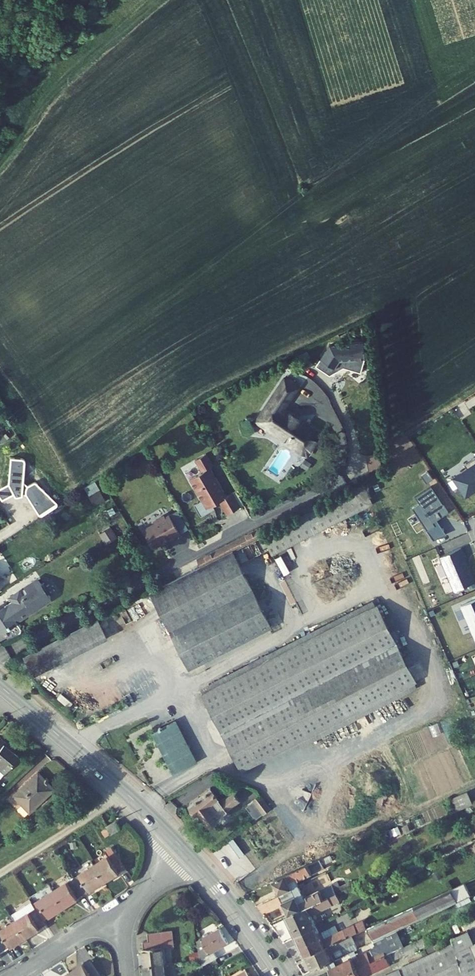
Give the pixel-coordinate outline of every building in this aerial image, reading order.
[(319,358),(333,368),(338,360),(363,357),(362,341),(328,344),(319,358)] [(285,379),(259,416),(269,423),(266,427),(306,454),(320,435),(282,409),(297,388),(285,379)] [(269,423),(259,416),(256,421),(266,427),(269,423)] [(18,458),(28,451),(24,445),(14,451),(18,458)] [(18,458),(26,468),(35,462),(28,451),(18,458)] [(227,515),(244,505),(236,491),(227,497),(210,468),(212,466),(206,454),(195,461),(201,472),(189,479),(203,502),(196,506),(202,516),(209,511),(208,508),(219,502),(227,515)] [(474,489),(474,458),(465,465),(467,469),(454,477),(466,495),(474,489)] [(44,474),(35,462),(26,468),(34,480),(44,474)] [(429,484),(414,495),(418,501),(412,505),(426,527),(432,523),(430,520),(435,517),(446,510),(429,484)] [(155,523),(143,531),(153,549),(165,542),(164,541),(169,538),(170,540),(180,534),(169,515),(165,517),(162,517),(155,520),(155,523)] [(107,543),(116,537),(110,529),(102,534),(107,543)] [(474,582),(463,557),(464,556),(461,548),(439,557),(454,591),(474,582)] [(179,649),(189,669),(190,669),(270,628),(271,628),(262,610),(243,572),(232,551),(151,593),(165,621),(179,649)] [(0,635),(11,628),(7,622),(13,618),(15,621),(51,598),(38,579),(25,588),(25,589),(20,592),(20,591),(11,597),(13,601),(5,606),(5,607),(0,611),(0,634),(0,635)] [(460,606),(474,641),(474,600),(460,606)] [(200,688),(203,693),(375,607),(372,601),(200,688)] [(233,755),(240,770),(300,740),(414,683),(415,682),(409,670),(376,607),(375,607),(203,693),(202,694),(233,755)] [(102,617),(97,619),(107,638),(112,635),(102,617)] [(24,657),(34,675),(107,638),(97,619),(24,657)] [(273,634),(270,628),(190,669),(193,674),(273,634)] [(417,688),(414,683),(300,740),(303,746),(417,688)] [(191,753),(175,722),(161,729),(161,727),(158,728),(159,730),(155,732),(171,764),(175,762),(179,769),(191,763),(187,756),(191,753)] [(0,737),(0,769),(5,773),(19,756),(12,750),(14,749),(0,737)] [(187,756),(191,763),(195,761),(191,753),(187,756)] [(175,762),(171,764),(165,767),(169,774),(179,769),(175,762)] [(53,789),(38,772),(13,795),(22,804),(23,803),(30,811),(53,789)] [(208,824),(239,800),(233,791),(219,800),(210,788),(189,804),(196,813),(198,811),(208,824)] [(468,792),(453,798),(458,810),(473,804),(468,792)] [(260,795),(254,801),(262,814),(269,809),(266,804),(260,795)] [(262,814),(254,801),(246,807),(255,820),(262,814)] [(112,834),(121,829),(116,821),(107,826),(112,834)] [(125,868),(112,847),(105,851),(108,857),(94,865),(105,882),(120,873),(119,872),(125,868)] [(330,855),(323,858),(326,863),(332,860),(330,855)] [(281,895),(300,885),(298,881),(313,874),(316,872),(314,869),(324,865),(324,864),(321,859),(300,868),(275,881),(281,895)] [(91,891),(105,882),(94,865),(74,878),(84,894),(90,890),(91,891)] [(78,898),(84,894),(74,878),(54,891),(65,908),(79,899),(78,898)] [(281,895),(291,915),(337,893),(347,889),(345,885),(340,887),(338,882),(333,884),(333,885),(306,898),(300,885),(281,895)] [(449,907),(471,896),(464,883),(368,928),(374,942),(397,931),(402,929),(410,925),(445,908),(449,907)] [(50,917),(65,908),(54,891),(33,904),(44,920),(50,917)] [(297,937),(316,927),(311,915),(340,901),(337,893),(291,915),(287,916),(297,937)] [(46,925),(44,920),(33,904),(32,902),(11,915),(16,922),(26,938),(41,929),(40,928),(46,925)] [(297,937),(306,956),(309,955),(352,935),(368,928),(364,921),(340,932),(337,925),(319,933),(316,927),(297,937)] [(26,938),(16,922),(0,931),(0,942),(5,950),(12,947),(26,938)] [(452,933),(450,925),(401,949),(404,956),(452,933)] [(413,931),(410,925),(402,929),(405,935),(413,931)] [(214,951),(228,944),(220,928),(198,940),(202,967),(218,958),(214,951)] [(400,937),(405,935),(402,929),(397,931),(400,937)] [(144,949),(145,966),(165,964),(164,948),(174,947),(173,931),(148,933),(149,941),(144,941),(145,949),(144,949)] [(392,940),(400,937),(397,931),(374,942),(378,948),(393,941),(392,940)] [(455,946),(472,938),(469,931),(453,939),(455,943),(455,946)] [(350,953),(355,951),(358,949),(352,935),(309,955),(316,969),(350,953)] [(457,952),(474,944),(472,938),(455,946),(457,952)] [(403,975),(464,975),(457,952),(455,946),(455,943),(400,969),(403,975)] [(474,973),(474,943),(474,944),(457,952),(464,975),(469,975),(474,973)] [(397,950),(395,946),(373,956),(371,951),(357,957),(353,960),(353,959),(332,968),(335,975),(342,975),(359,967),(391,953),(397,950)] [(404,956),(401,949),(397,950),(391,953),(394,960),(404,956)] [(191,960),(200,959),(199,952),(191,952),(191,960)] [(342,975),(365,975),(390,965),(389,962),(394,960),(391,953),(359,967),(342,975)] [(316,969),(309,955),(306,956),(313,971),(316,969)] [(70,973),(72,975),(101,975),(91,961),(85,965),(84,964),(70,973)] [(145,966),(146,975),(167,975),(165,964),(145,966)]
